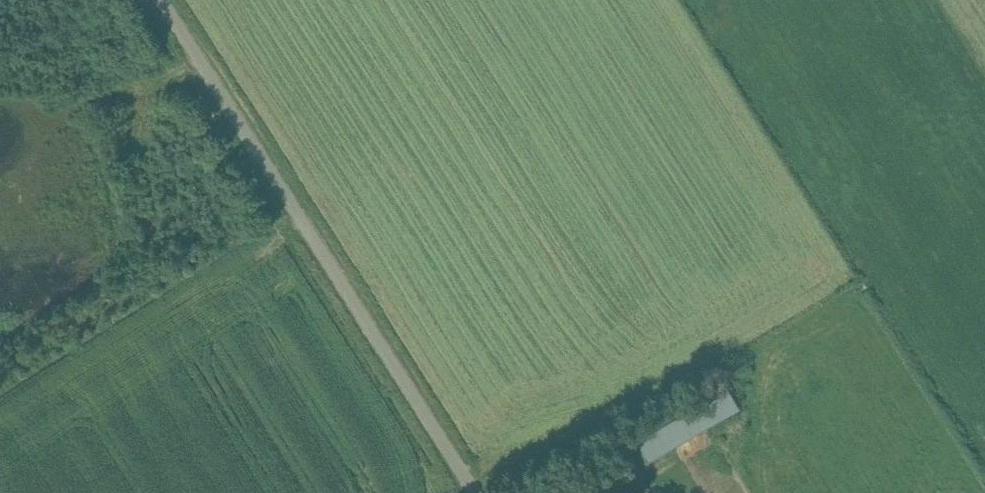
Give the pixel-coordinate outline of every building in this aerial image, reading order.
[(648,460),(739,407),(728,388),(637,441),(648,460)]
